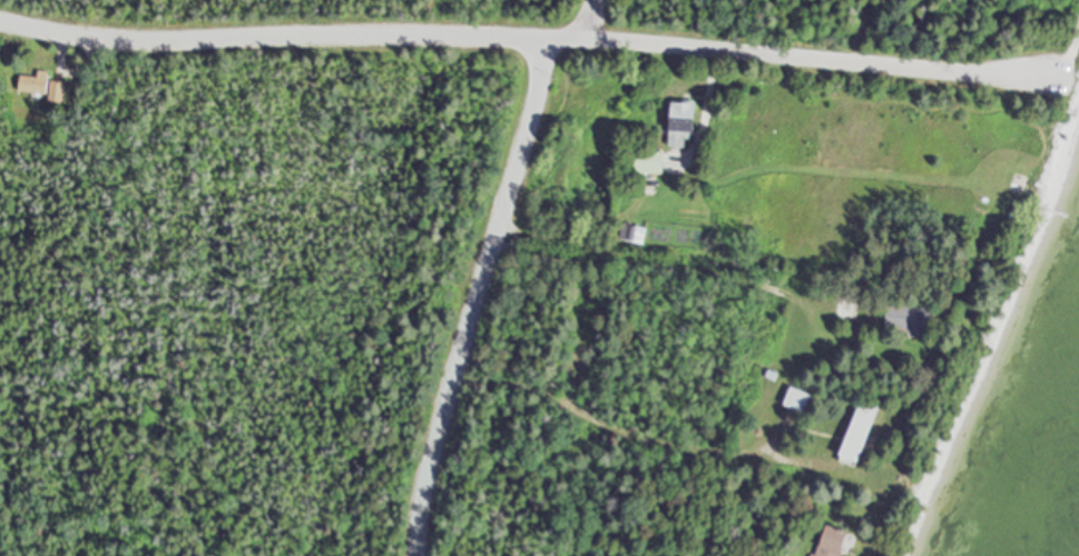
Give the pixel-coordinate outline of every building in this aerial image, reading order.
[(48,93),(50,71),(39,70),(39,76),(22,74),(20,90),(48,93)] [(65,81),(52,81),(51,99),(64,100),(65,81)] [(697,101),(672,101),(672,146),(697,146),(697,101)] [(665,150),(636,150),(636,172),(665,172),(665,150)] [(619,239),(644,244),(647,227),(622,222),(619,239)] [(858,295),(836,298),(839,323),(861,320),(858,295)] [(808,411),(814,393),(793,386),(787,404),(808,411)] [(843,458),(862,464),(881,407),(862,401),(843,458)] [(825,523),(816,555),(843,555),(850,530),(825,523)]
